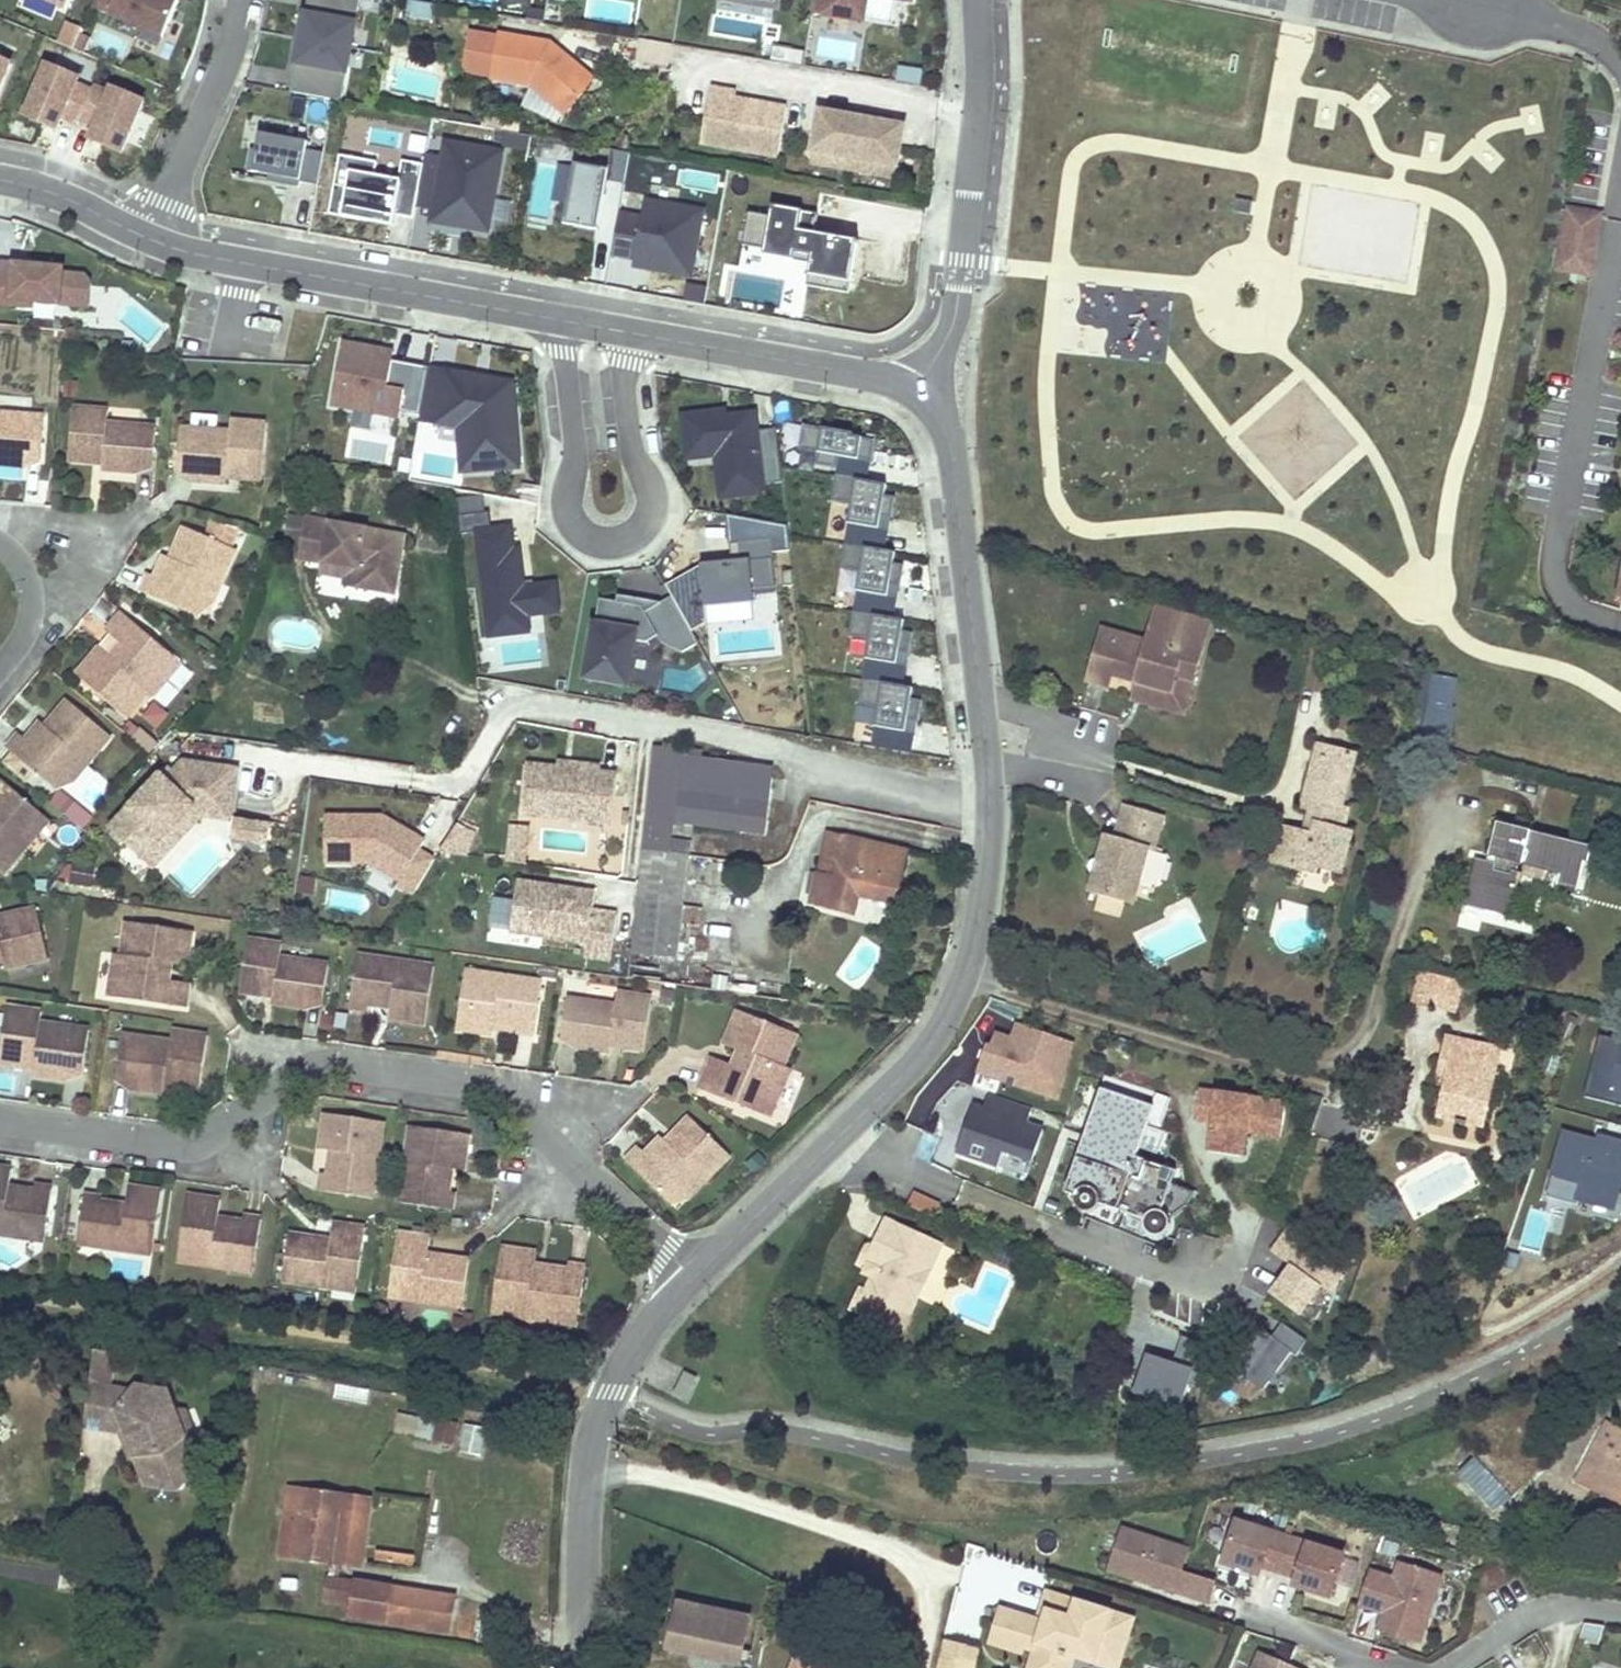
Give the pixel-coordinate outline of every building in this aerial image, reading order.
[(66,8),(70,0),(47,0),(66,8)] [(178,0),(94,0),(91,6),(163,36),(178,0)] [(359,0),(307,0),(304,14),(299,13),(294,39),(350,49),(359,0)] [(810,15),(861,24),(865,0),(813,0),(810,15)] [(430,20),(432,5),(408,1),(406,17),(430,20)] [(82,28),(64,21),(57,41),(74,48),(79,35),(82,28)] [(494,75),(500,38),(466,33),(460,69),(494,75)] [(553,43),(501,34),(500,38),(494,75),(493,79),(533,85),(534,80),(541,81),(572,108),(595,79),(553,43)] [(91,39),(79,35),(74,48),(85,53),(91,39)] [(340,101),(350,49),(294,39),(290,62),(296,63),(290,92),(340,101)] [(639,39),(638,62),(672,64),(673,41),(639,39)] [(803,51),(774,46),(771,60),(801,65),(803,51)] [(11,62),(0,58),(0,88),(11,62)] [(78,124),(90,95),(74,88),(77,82),(44,68),(23,120),(55,134),(59,121),(75,128),(78,124)] [(921,74),(899,71),(897,84),(919,87),(921,74)] [(572,108),(541,81),(534,80),(533,85),(566,114),(572,108)] [(124,146),(137,115),(142,105),(110,91),(107,97),(92,90),(90,95),(78,124),(93,131),(88,143),(120,156),(124,146)] [(777,160),(785,111),(765,108),(764,117),(747,114),(749,105),(734,102),(735,95),(710,91),(700,146),(733,152),(736,141),(759,145),(757,156),(777,160)] [(764,117),(765,108),(749,105),(747,114),(764,117)] [(896,171),(904,129),(894,128),(879,125),(880,120),(844,113),(843,118),(828,116),(819,114),(811,155),(834,159),(831,170),(872,178),(874,167),(896,171)] [(142,153),(155,123),(137,115),(124,146),(142,153)] [(894,128),(895,123),(880,120),(879,125),(894,128)] [(530,136),(505,131),(502,146),(527,151),(530,136)] [(299,187),(300,181),(316,184),(322,153),(305,150),(306,142),(260,134),(257,151),(251,150),(248,168),(277,173),(276,185),(299,187)] [(757,156),(759,145),(736,141),(733,152),(757,156)] [(501,153),(444,143),(442,157),(432,211),(464,217),(462,228),(487,232),(501,153)] [(607,165),(575,159),(563,224),(597,230),(606,182),(622,184),(628,154),(609,151),(607,165)] [(442,157),(424,154),(422,164),(414,208),(432,211),(442,157)] [(831,170),(834,159),(811,155),(809,166),(831,170)] [(377,162),(340,156),(329,214),(367,221),(368,211),(412,219),(414,208),(422,164),(402,161),(398,180),(375,176),(377,162)] [(894,182),(896,171),(874,167),(872,178),(894,182)] [(650,263),(649,271),(691,278),(703,212),(644,202),(641,218),(617,214),(610,256),(633,260),(650,263)] [(846,295),(855,242),(811,235),(814,216),(770,209),(768,219),(751,217),(746,249),(762,251),(761,257),(809,265),(805,288),(846,295)] [(1571,210),(1570,217),(1593,221),(1583,273),(1592,274),(1603,216),(1571,210)] [(464,217),(432,211),(430,222),(462,228),(464,217)] [(1559,268),(1583,273),(1593,221),(1570,217),(1559,268)] [(91,308),(93,272),(66,270),(67,261),(0,258),(0,303),(91,308)] [(650,263),(633,260),(632,268),(649,271),(650,263)] [(1137,331),(1142,295),(1082,287),(1078,323),(1137,331)] [(385,352),(343,345),(332,406),(400,419),(401,413),(418,416),(427,369),(384,361),(385,352)] [(474,377),(427,369),(418,416),(417,422),(419,422),(473,432),(476,473),(517,470),(512,384),(484,379),(483,384),(473,382),(474,377)] [(152,468),(156,428),(139,427),(138,433),(123,432),(124,425),(107,424),(108,411),(73,408),(69,461),(93,463),(93,458),(103,459),(102,464),(102,470),(136,473),(137,467),(152,468)] [(723,413),(681,417),(685,460),(714,457),(718,499),(762,494),(762,488),(780,486),(775,431),(755,433),(753,418),(724,421),(723,413)] [(12,421),(13,414),(0,414),(0,464),(26,466),(26,460),(42,461),(45,417),(28,416),(27,422),(12,421)] [(236,472),(236,478),(262,480),(267,422),(230,419),(229,432),(212,431),(211,438),(196,436),(197,430),(179,428),(176,473),(191,474),(191,480),(225,483),(226,477),(226,472),(236,472)] [(473,432),(419,422),(416,437),(457,444),(458,461),(459,474),(476,473),(473,432)] [(803,428),(799,450),(817,453),(815,466),(835,470),(837,456),(869,462),(872,443),(850,439),(850,436),(803,428)] [(883,487),(835,480),(831,503),(851,506),(848,525),(877,529),(878,518),(889,520),(892,500),(882,498),(883,487)] [(475,532),(488,636),(526,632),(525,617),(555,614),(552,585),(531,587),(531,583),(521,584),(516,546),(509,547),(507,529),(488,531),(486,513),(457,516),(459,534),(475,532)] [(704,609),(752,605),(751,592),(773,590),(770,555),(789,553),(786,529),(726,518),(728,546),(738,545),(740,564),(700,567),(704,609)] [(214,519),(210,532),(238,541),(242,528),(214,519)] [(405,537),(311,520),(304,559),(326,563),(360,570),(357,588),(395,595),(405,537)] [(236,549),(186,527),(185,527),(175,548),(181,551),(176,560),(171,558),(165,555),(156,577),(148,573),(141,590),(197,615),(213,579),(221,583),(236,549)] [(446,556),(450,536),(422,531),(418,550),(446,556)] [(894,555),(846,547),(842,571),(862,574),(859,592),(887,597),(889,586),(900,587),(903,568),(892,566),(894,555)] [(181,551),(175,548),(171,558),(176,560),(181,551)] [(360,570),(326,563),(325,573),(348,577),(346,586),(357,588),(360,570)] [(221,583),(213,579),(197,615),(212,603),(221,583)] [(632,641),(644,643),(655,638),(659,644),(680,654),(696,644),(671,598),(659,605),(659,604),(617,598),(615,604),(598,601),(585,679),(625,686),(632,641)] [(175,656),(123,612),(107,631),(122,644),(131,651),(120,663),(112,656),(101,646),(77,674),(128,716),(149,691),(154,695),(170,676),(163,670),(175,656)] [(1208,627),(1153,612),(1145,644),(1112,635),(1106,656),(1094,652),(1085,684),(1105,689),(1108,679),(1134,686),(1168,695),(1173,679),(1192,684),(1208,627)] [(905,623),(856,615),(853,639),(872,642),(869,660),(898,665),(900,653),(910,655),(913,635),(903,634),(905,623)] [(1106,656),(1112,635),(1100,631),(1094,652),(1106,656)] [(131,651),(122,644),(112,656),(120,663),(131,651)] [(175,656),(163,670),(170,676),(182,662),(175,656)] [(1433,675),(1434,671),(1419,667),(1413,692),(1421,693),(1413,734),(1422,736),(1433,675)] [(1458,679),(1433,675),(1422,736),(1420,746),(1451,751),(1458,679)] [(1168,695),(1134,686),(1129,703),(1183,717),(1192,684),(1173,679),(1168,695)] [(911,690),(863,682),(859,706),(879,709),(876,727),(905,732),(907,720),(917,722),(920,702),(910,701),(911,690)] [(46,726),(41,722),(26,739),(20,734),(7,748),(55,788),(80,758),(87,764),(111,736),(69,700),(68,700),(52,718),(57,722),(50,730),(46,726)] [(154,700),(141,716),(157,728),(169,712),(154,700)] [(57,722),(52,718),(46,726),(50,730),(57,722)] [(223,742),(197,738),(195,753),(221,757),(223,742)] [(691,856),(691,851),(692,845),(667,842),(669,822),(764,834),(770,770),(701,761),(685,759),(686,751),(652,747),(642,850),(687,856),(691,856)] [(1333,751),(1322,748),(1311,789),(1305,813),(1312,815),(1322,818),(1316,841),(1306,838),(1283,832),(1273,868),(1318,880),(1320,871),(1344,877),(1354,837),(1347,835),(1353,814),(1346,812),(1349,800),(1360,758),(1357,757),(1333,751)] [(685,759),(701,761),(702,753),(686,751),(685,759)] [(87,764),(80,758),(55,788),(72,781),(87,764)] [(172,758),(105,826),(137,857),(183,811),(227,817),(234,767),(172,758)] [(600,769),(557,764),(557,769),(599,774),(600,769)] [(557,769),(526,766),(521,816),(612,825),(617,776),(599,774),(557,769)] [(0,779),(0,872),(3,875),(25,849),(19,844),(44,815),(0,779)] [(1164,820),(1124,808),(1115,841),(1105,838),(1098,860),(1097,864),(1102,866),(1100,875),(1094,873),(1088,895),(1131,908),(1134,898),(1142,873),(1146,858),(1149,850),(1154,852),(1164,820)] [(380,815),(323,814),(322,861),(367,861),(398,879),(395,883),(411,893),(432,858),(416,849),(422,839),(388,820),(386,824),(380,820),(380,815)] [(50,820),(44,815),(19,844),(25,849),(50,820)] [(1322,818),(1312,815),(1306,838),(1316,841),(1322,818)] [(234,816),(232,842),(269,845),(271,819),(234,816)] [(453,821),(436,850),(462,853),(469,831),(453,821)] [(509,824),(504,859),(520,862),(526,826),(509,824)] [(1520,877),(1518,877),(1516,876),(1520,864),(1560,875),(1557,887),(1577,892),(1584,865),(1588,866),(1592,851),(1498,825),(1490,855),(1497,857),(1495,866),(1487,864),(1478,862),(1465,907),(1510,918),(1520,877)] [(846,837),(828,832),(819,871),(836,876),(846,837)] [(807,896),(810,897),(813,898),(812,903),(854,914),(858,896),(893,905),(906,852),(846,837),(836,876),(819,871),(818,875),(812,874),(807,896)] [(687,856),(642,850),(632,950),(675,956),(687,856)] [(1490,855),(1487,864),(1495,866),(1497,857),(1490,855)] [(597,886),(519,875),(516,902),(512,930),(588,941),(586,954),(611,957),(619,908),(594,904),(597,886)] [(491,927),(512,930),(516,902),(495,899),(491,927)] [(0,925),(0,962),(3,962),(5,969),(29,964),(27,954),(46,950),(36,909),(11,915),(12,922),(0,925)] [(12,922),(11,915),(0,917),(0,925),(12,922)] [(191,932),(126,922),(122,955),(115,954),(112,978),(121,980),(118,998),(186,1008),(189,984),(169,981),(159,979),(161,963),(172,965),(186,967),(191,932)] [(323,1004),(329,965),(311,962),(310,968),(295,966),(296,960),(279,957),(281,944),(247,939),(239,992),(263,996),(264,990),(274,992),(273,997),(272,1003),(306,1008),(307,1002),(323,1004)] [(48,959),(46,950),(27,954),(29,964),(48,959)] [(426,1024),(434,966),(358,955),(350,1008),(368,1010),(369,1004),(370,997),(393,1000),(392,1008),(390,1019),(426,1024)] [(311,962),(296,960),(295,966),(310,968),(311,962)] [(172,965),(161,963),(159,979),(169,981),(172,965)] [(518,1018),(517,1026),(516,1032),(534,1034),(541,981),(465,971),(456,1029),(492,1034),(494,1022),(495,1015),(518,1018)] [(1439,978),(1423,974),(1415,1006),(1431,1010),(1439,978)] [(118,998),(121,980),(112,978),(109,997),(118,998)] [(1461,983),(1439,978),(1431,1010),(1453,1015),(1461,983)] [(1185,995),(1175,992),(1173,997),(1183,1001),(1185,995)] [(622,1042),(621,1047),(645,1051),(653,998),(619,993),(617,1006),(600,1003),(599,1010),(584,1007),(585,1001),(567,998),(561,1038),(577,1040),(576,1046),(610,1051),(611,1046),(612,1040),(622,1042)] [(393,1000),(370,997),(369,1004),(392,1008),(393,1000)] [(600,1003),(585,1001),(584,1007),(599,1010),(600,1003)] [(57,1034),(58,1027),(41,1025),(43,1012),(6,1006),(0,1050),(0,1064),(24,1068),(25,1062),(35,1064),(34,1069),(33,1075),(68,1080),(68,1073),(84,1076),(90,1032),(73,1029),(72,1036),(57,1034)] [(712,1057),(699,1089),(771,1118),(790,1069),(783,1066),(796,1034),(737,1010),(724,1045),(739,1051),(746,1053),(740,1068),(733,1065),(712,1057)] [(495,1015),(494,1022),(517,1026),(518,1018),(495,1015)] [(1073,1042),(1022,1025),(1016,1041),(997,1034),(993,1046),(987,1045),(978,1071),(1054,1097),(1073,1042)] [(73,1029),(58,1027),(57,1034),(72,1036),(73,1029)] [(154,1040),(153,1047),(138,1045),(139,1038),(122,1036),(115,1080),(130,1082),(129,1088),(164,1093),(165,1087),(165,1082),(175,1083),(174,1089),(201,1093),(209,1035),(173,1030),(170,1043),(154,1040)] [(1600,1034),(1584,1095),(1620,1104),(1620,1036),(1620,1040),(1600,1034)] [(153,1047),(154,1040),(139,1038),(138,1045),(153,1047)] [(577,1040),(561,1038),(576,1046),(577,1040)] [(1501,1052),(1447,1039),(1440,1069),(1449,1071),(1445,1088),(1437,1120),(1456,1124),(1455,1128),(1465,1131),(1467,1127),(1483,1131),(1501,1052)] [(739,1051),(733,1065),(740,1068),(746,1053),(739,1051)] [(1445,1088),(1449,1071),(1440,1069),(1436,1086),(1445,1088)] [(129,1088),(130,1082),(115,1080),(129,1088)] [(1098,1210),(1101,1206),(1146,1221),(1145,1226),(1146,1230),(1149,1234),(1153,1237),(1157,1238),(1162,1237),(1166,1235),(1169,1231),(1170,1227),(1169,1220),(1167,1216),(1163,1213),(1177,1172),(1137,1158),(1154,1108),(1101,1089),(1064,1194),(1075,1197),(1075,1204),(1078,1209),(1081,1212),(1085,1214),(1090,1214),(1095,1213),(1098,1210)] [(1286,1099),(1200,1089),(1196,1121),(1208,1123),(1204,1153),(1243,1157),(1246,1134),(1282,1138),(1286,1099)] [(1033,1108),(989,1093),(984,1108),(969,1103),(952,1150),(998,1166),(1003,1151),(1032,1161),(1042,1131),(1027,1126),(1033,1108)] [(373,1198),(384,1122),(326,1113),(321,1149),(332,1150),(340,1152),(337,1175),(329,1173),(323,1173),(320,1190),(373,1198)] [(731,1155),(691,1117),(690,1116),(674,1133),(678,1138),(671,1145),(667,1141),(662,1137),(646,1154),(640,1148),(627,1161),(672,1204),(699,1176),(706,1182),(731,1155)] [(452,1168),(464,1170),(469,1134),(411,1126),(400,1202),(452,1210),(455,1192),(449,1191),(441,1190),(444,1167),(452,1168)] [(678,1138),(674,1133),(667,1141),(671,1145),(678,1138)] [(1564,1133),(1547,1196),(1577,1204),(1580,1196),(1609,1204),(1615,1181),(1620,1183),(1620,1144),(1607,1140),(1606,1145),(1564,1133)] [(340,1152),(332,1150),(329,1173),(337,1175),(340,1152)] [(22,1189),(16,1195),(8,1194),(9,1187),(12,1169),(0,1167),(0,1234),(17,1236),(31,1225),(47,1228),(53,1187),(35,1185),(35,1190),(22,1189)] [(449,1191),(452,1168),(444,1167),(441,1190),(449,1191)] [(706,1182),(699,1176),(672,1204),(690,1198),(706,1182)] [(22,1189),(9,1187),(8,1194),(16,1195),(22,1189)] [(162,1192),(129,1187),(126,1205),(125,1211),(118,1210),(119,1204),(101,1201),(102,1197),(84,1195),(77,1243),(153,1255),(162,1192)] [(912,1192),(907,1205),(934,1215),(939,1202),(912,1192)] [(225,1226),(217,1225),(218,1218),(221,1200),(187,1195),(176,1260),(225,1267),(239,1257),(255,1259),(261,1219),(244,1216),(243,1222),(231,1220),(225,1226)] [(231,1220),(218,1218),(217,1225),(225,1226),(231,1220)] [(333,1223),(331,1241),(330,1247),(323,1246),(324,1240),(290,1235),(283,1281),(333,1288),(344,1280),(358,1282),(365,1228),(333,1223)] [(938,1246),(883,1223),(871,1251),(869,1250),(864,1252),(860,1262),(862,1267),(867,1269),(874,1273),(871,1280),(864,1295),(859,1293),(851,1314),(897,1333),(912,1298),(906,1295),(916,1271),(926,1276),(938,1246)] [(1289,1265),(1269,1291),(1298,1313),(1317,1288),(1329,1298),(1341,1283),(1301,1252),(1310,1240),(1290,1224),(1270,1250),(1289,1265)] [(47,1228),(31,1225),(17,1236),(45,1240),(47,1228)] [(428,1254),(431,1237),(399,1232),(391,1286),(405,1288),(413,1300),(462,1307),(469,1261),(436,1255),(435,1262),(427,1261),(428,1254)] [(537,1253),(501,1247),(491,1312),(549,1321),(563,1311),(580,1313),(587,1267),(569,1264),(569,1270),(556,1268),(546,1275),(534,1274),(535,1265),(537,1253)] [(1518,1255),(1509,1253),(1506,1264),(1516,1266),(1518,1255)] [(255,1259),(239,1257),(225,1267),(253,1272),(255,1259)] [(556,1268),(535,1265),(534,1274),(546,1275),(556,1268)] [(874,1273),(867,1269),(864,1277),(871,1280),(874,1273)] [(901,1335),(926,1276),(916,1271),(906,1295),(912,1298),(897,1333),(901,1335)] [(358,1282),(344,1280),(333,1288),(356,1292),(358,1282)] [(405,1288),(391,1286),(389,1296),(413,1300),(405,1288)] [(580,1313),(563,1311),(549,1321),(578,1326),(580,1313)] [(1272,1338),(1261,1330),(1229,1375),(1245,1386),(1249,1380),(1263,1390),(1290,1353),(1296,1357),(1307,1342),(1282,1324),(1272,1338)] [(1154,1403),(1173,1410),(1184,1382),(1200,1389),(1216,1350),(1182,1337),(1170,1365),(1145,1355),(1140,1369),(1137,1368),(1130,1388),(1156,1398),(1154,1403)] [(700,1378),(685,1370),(673,1394),(688,1401),(700,1378)] [(130,1395),(85,1388),(80,1424),(118,1430),(134,1433),(141,1452),(138,1453),(151,1485),(180,1490),(171,1482),(190,1458),(182,1436),(185,1435),(176,1412),(174,1413),(165,1391),(137,1386),(130,1395)] [(210,1454),(192,1406),(176,1412),(185,1435),(182,1436),(190,1458),(171,1482),(180,1490),(210,1454)] [(465,1421),(458,1448),(481,1454),(488,1427),(465,1421)] [(436,1445),(452,1448),(455,1425),(441,1422),(436,1445)] [(1609,1424),(1577,1484),(1620,1506),(1620,1496),(1607,1488),(1620,1461),(1620,1431),(1609,1424)] [(118,1430),(128,1457),(138,1453),(141,1452),(134,1433),(118,1430)] [(1507,1495),(1474,1458),(1460,1470),(1493,1508),(1507,1495)] [(1607,1488),(1620,1496),(1620,1461),(1607,1488)] [(342,1495),(290,1487),(279,1554),(331,1562),(342,1495)] [(342,1495),(331,1562),(357,1567),(369,1500),(342,1495)] [(1276,1568),(1287,1535),(1233,1518),(1220,1560),(1256,1571),(1259,1563),(1276,1568)] [(1178,1566),(1185,1543),(1122,1520),(1107,1561),(1204,1596),(1211,1577),(1178,1566)] [(1327,1594),(1341,1552),(1287,1535),(1276,1568),(1293,1574),(1290,1582),(1327,1594)] [(1416,1640),(1437,1576),(1395,1562),(1391,1576),(1380,1611),(1374,1628),(1416,1640)] [(1374,1608),(1384,1574),(1365,1569),(1355,1603),(1374,1608)] [(1380,1611),(1391,1576),(1384,1574),(1374,1608),(1380,1611)] [(388,1589),(328,1579),(325,1599),(348,1603),(346,1617),(384,1623),(388,1589)] [(388,1589),(384,1623),(449,1633),(454,1599),(388,1589)] [(994,1643),(1036,1656),(1033,1666),(1039,1667),(1067,1667),(1071,1654),(1078,1656),(1098,1662),(1106,1636),(1129,1643),(1137,1618),(1051,1591),(1044,1609),(1050,1611),(1047,1622),(1016,1612),(1012,1611),(1008,1612),(1005,1614),(1003,1616),(1002,1619),(1001,1622),(994,1643)] [(695,1631),(700,1616),(684,1610),(678,1625),(695,1631)] [(752,1634),(700,1616),(695,1631),(678,1625),(668,1655),(705,1667),(740,1667),(752,1634)] [(1603,1625),(1585,1624),(1581,1636),(1585,1637),(1585,1643),(1598,1644),(1603,1625)] [(1098,1662),(1116,1667),(1122,1667),(1129,1643),(1106,1636),(1098,1662)] [(945,1639),(938,1667),(974,1667),(979,1648),(945,1639)] [(1270,1652),(1263,1667),(1305,1667),(1270,1652)] [(1078,1656),(1071,1654),(1067,1667),(1074,1667),(1078,1656)] [(791,1658),(787,1667),(816,1667),(791,1658)]
